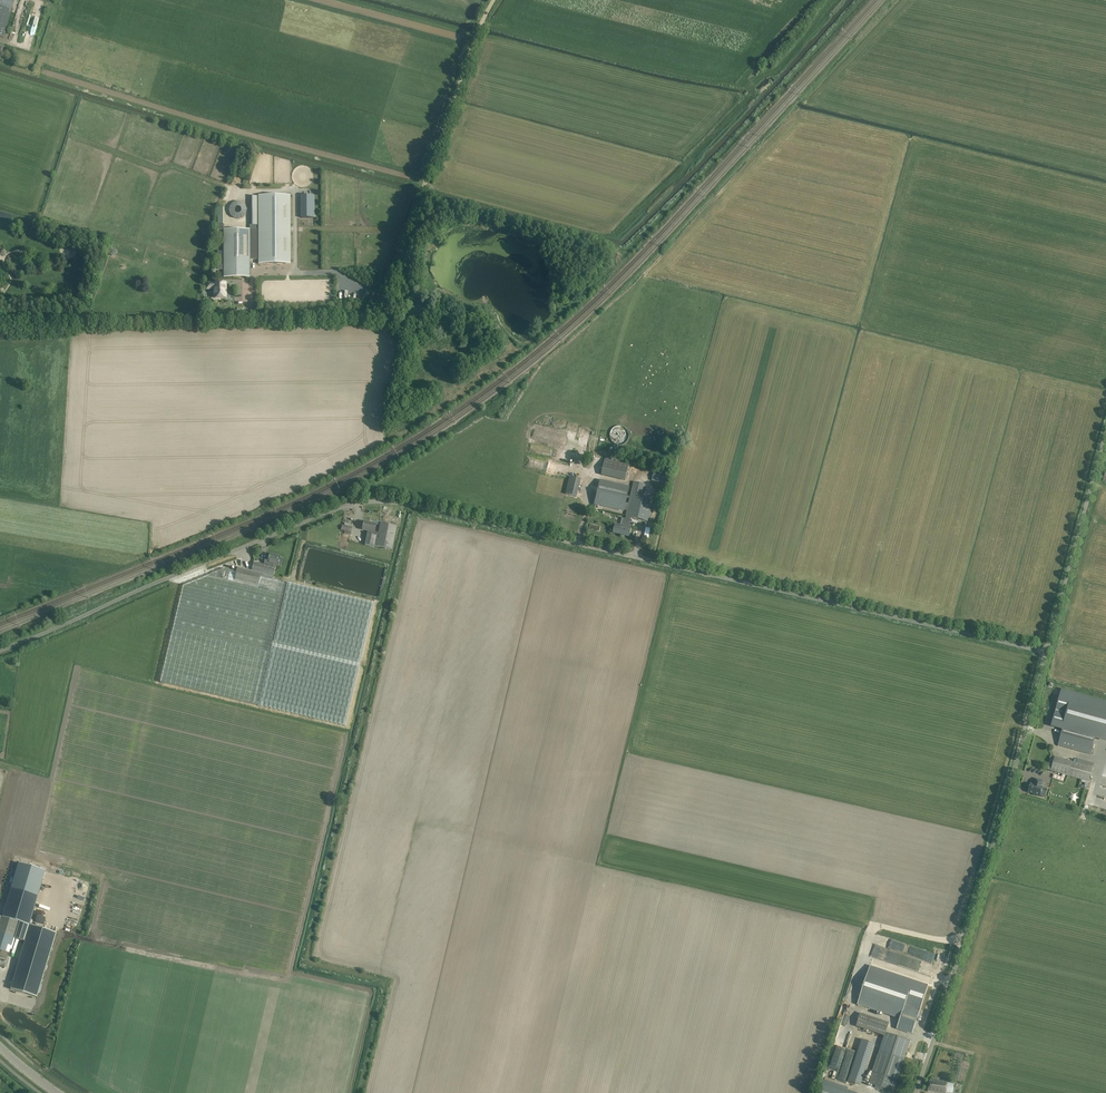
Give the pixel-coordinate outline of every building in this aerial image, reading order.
[(3,37),(14,0),(0,0),(0,36),(3,37)] [(26,34),(35,37),(45,3),(40,2),(38,9),(32,7),(28,21),(30,21),(26,34)] [(315,195),(302,195),(302,218),(315,218),(315,195)] [(224,230),(224,277),(250,277),(250,268),(250,260),(259,260),(259,264),(291,264),(291,196),(259,196),(259,197),(251,197),(251,225),(250,225),(250,230),(224,230)] [(232,201),(229,216),(244,219),(247,204),(232,201)] [(224,285),(224,283),(214,283),(214,289),(214,298),(224,298),(224,290),(226,290),(226,285),(224,285)] [(616,424),(609,439),(622,445),(629,431),(616,424)] [(628,465),(605,459),(601,475),(625,481),(628,465)] [(667,475),(653,472),(651,481),(665,484),(667,475)] [(594,503),(624,510),(624,508),(627,508),(626,516),(624,526),(615,524),(613,533),(629,536),(631,528),(629,527),(630,520),(631,517),(648,521),(650,510),(628,505),(629,503),(625,502),(629,488),(599,481),(598,488),(568,481),(563,502),(593,509),(594,503)] [(376,524),(364,522),(362,530),(368,531),(367,535),(365,545),(374,547),(374,546),(392,549),(397,527),(380,523),(378,533),(375,532),(376,524)] [(352,527),(342,525),(341,530),(345,531),(344,534),(351,535),(352,527)] [(254,562),(252,571),(261,573),(260,577),(272,580),(275,568),(276,568),(279,557),(270,555),(269,559),(266,559),(265,563),(265,564),(265,565),(254,562)] [(286,583),(272,580),(260,577),(261,573),(252,571),(238,568),(237,572),(225,569),(183,585),(160,682),(258,706),(258,705),(270,653),(269,653),(286,583)] [(258,705),(345,726),(374,604),(288,583),(270,653),(258,705)] [(1052,726),(1062,730),(1058,746),(1091,755),(1097,732),(1105,735),(1105,702),(1062,690),(1053,721),(1055,722),(1055,724),(1053,723),(1052,726)] [(1060,759),(1055,757),(1051,771),(1057,772),(1089,782),(1093,768),(1060,759)] [(1031,784),(1028,792),(1034,794),(1034,795),(1040,797),(1043,787),(1041,787),(1043,781),(1035,779),(1034,785),(1031,784)] [(9,894),(2,917),(19,922),(30,925),(39,895),(46,871),(26,865),(19,863),(18,866),(9,894)] [(9,954),(14,938),(19,922),(2,917),(0,916),(0,951),(9,954)] [(14,938),(25,941),(11,989),(37,998),(57,933),(30,925),(19,922),(14,938)] [(928,986),(871,967),(858,1003),(901,1018),(897,1029),(906,1031),(907,1032),(908,1032),(909,1032),(910,1031),(912,1031),(913,1030),(914,1029),(914,1028),(915,1027),(928,986)] [(861,1014),(857,1026),(885,1036),(869,1083),(876,1085),(875,1088),(890,1092),(893,1092),(893,1091),(904,1059),(910,1041),(886,1033),(889,1023),(861,1014)] [(849,1044),(850,1044),(848,1048),(856,1050),(860,1039),(853,1036),(849,1044)] [(860,1039),(848,1082),(861,1085),(873,1043),(860,1039)] [(829,1060),(827,1067),(838,1071),(837,1075),(846,1078),(851,1063),(846,1061),(848,1057),(841,1054),(840,1057),(837,1056),(836,1060),(832,1058),(831,1061),(829,1060)] [(835,1079),(836,1074),(836,1073),(826,1069),(823,1077),(834,1080),(835,1079)] [(822,1080),(818,1092),(858,1092),(848,1090),(848,1088),(822,1080)] [(947,1082),(930,1080),(928,1091),(939,1092),(946,1092),(947,1082)]
